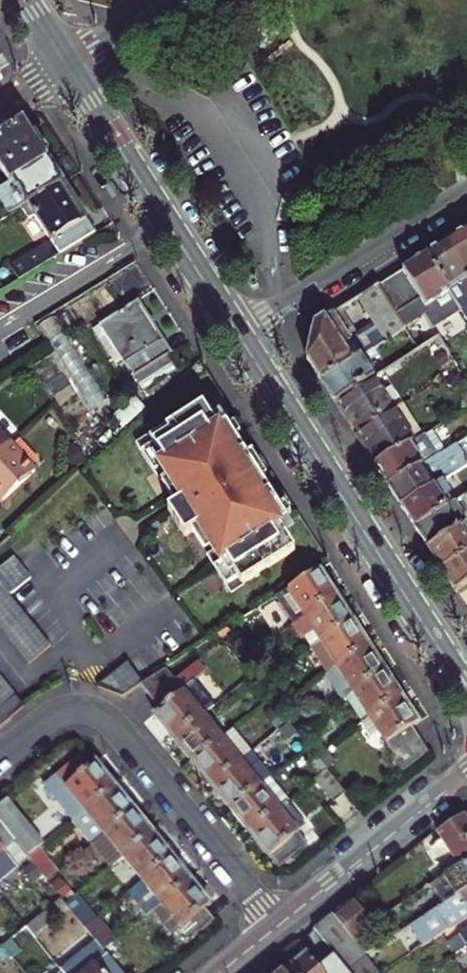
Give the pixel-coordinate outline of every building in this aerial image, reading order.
[(27,125),(0,141),(0,167),(11,185),(49,161),(27,125)] [(24,211),(64,186),(49,161),(11,185),(0,192),(0,198),(12,218),(24,211)] [(96,237),(64,186),(24,211),(29,220),(36,217),(53,244),(12,269),(21,284),(96,237)] [(466,228),(446,241),(466,274),(466,229),(466,228)] [(462,309),(466,316),(466,274),(446,241),(426,253),(462,309)] [(426,253),(378,283),(405,325),(406,327),(424,315),(432,328),(462,309),(426,253)] [(358,296),(378,327),(366,335),(373,346),(405,325),(378,283),(358,296)] [(308,358),(321,379),(361,353),(366,350),(357,335),(362,332),(357,325),(361,322),(348,302),(313,324),(308,358)] [(102,327),(135,379),(173,356),(140,304),(102,327)] [(335,401),(339,398),(375,376),(361,353),(321,379),(328,390),(335,401)] [(375,376),(339,398),(348,412),(344,415),(356,433),(396,408),(375,376)] [(24,434),(0,408),(0,455),(24,434)] [(415,438),(396,408),(356,433),(367,450),(371,448),(379,460),(410,441),(415,438)] [(225,566),(218,571),(231,591),(243,583),(246,589),(300,554),(288,537),(284,530),(293,525),(290,522),(284,511),(265,482),(251,491),(244,480),(258,471),(251,460),(240,442),(233,431),(231,428),(222,433),(218,427),(207,410),(155,443),(142,451),(158,477),(165,473),(172,483),(182,499),(183,501),(203,488),(206,493),(180,510),(171,516),(188,542),(203,532),(218,556),(225,566)] [(231,428),(227,422),(218,427),(222,433),(231,428)] [(245,438),(238,428),(233,431),(240,442),(245,438)] [(0,455),(0,475),(4,480),(16,493),(49,462),(24,434),(0,455)] [(153,440),(140,448),(142,451),(155,443),(153,440)] [(389,485),(424,463),(410,441),(379,460),(375,463),(389,485)] [(433,485),(443,478),(452,472),(446,463),(461,454),(454,444),(436,456),(430,460),(424,463),(389,485),(402,505),(433,485)] [(432,450),(426,454),(430,460),(436,456),(432,450)] [(263,468),(256,457),(251,460),(258,471),(244,480),(251,491),(265,482),(275,476),(268,465),(263,468)] [(158,477),(165,487),(172,483),(165,473),(158,477)] [(433,485),(402,505),(415,526),(453,502),(446,492),(450,489),(443,478),(433,485)] [(182,499),(175,503),(180,510),(206,493),(203,488),(183,501),(182,499)] [(453,502),(415,526),(429,547),(465,524),(466,523),(466,492),(453,502)] [(289,508),(284,511),(290,522),(296,518),(289,508)] [(429,547),(442,568),(466,552),(466,528),(465,524),(429,547)] [(288,537),(297,531),(293,525),(284,530),(288,537)] [(442,568),(449,578),(455,588),(466,581),(466,552),(442,568)] [(218,556),(211,561),(218,571),(225,566),(218,556)] [(27,672),(49,656),(10,607),(30,592),(13,571),(0,582),(0,638),(27,672)] [(306,616),(338,596),(328,579),(322,571),(290,592),(306,616)] [(246,589),(243,583),(231,591),(236,599),(248,592),(246,589)] [(323,643),(355,623),(345,607),(338,596),(306,616),(323,643)] [(306,616),(297,623),(314,650),(323,643),(306,616)] [(355,623),(323,643),(338,669),(371,648),(358,629),(355,623)] [(371,648),(338,669),(354,694),(386,673),(377,658),(371,648)] [(141,687),(143,686),(128,666),(101,688),(124,698),(141,687)] [(141,687),(152,701),(175,683),(166,671),(143,686),(141,687)] [(187,673),(175,683),(152,701),(160,712),(153,717),(173,741),(203,717),(215,707),(187,673)] [(386,673),(354,694),(347,699),(363,725),(403,699),(386,673)] [(21,713),(0,686),(0,729),(21,713)] [(403,699),(363,725),(372,739),(380,735),(393,756),(390,758),(401,776),(428,753),(412,728),(418,724),(408,707),(403,699)] [(173,741),(193,765),(222,741),(203,717),(173,741)] [(291,725),(281,733),(293,748),(303,741),(291,725)] [(193,765),(212,787),(241,764),(250,757),(231,734),(222,741),(193,765)] [(317,742),(309,748),(319,760),(327,754),(317,742)] [(327,754),(319,760),(328,771),(336,766),(327,754)] [(73,822),(116,787),(97,764),(91,769),(81,756),(44,787),(73,822)] [(328,771),(319,760),(311,766),(320,777),(328,771)] [(241,764),(212,787),(231,811),(260,788),(241,764)] [(320,777),(316,780),(335,804),(346,795),(328,771),(320,777)] [(260,788),(231,811),(250,834),(279,811),(288,803),(269,780),(260,788)] [(116,787),(73,822),(92,846),(134,810),(116,787)] [(9,800),(0,807),(0,823),(16,842),(28,858),(45,845),(9,800)] [(134,810),(92,846),(110,868),(123,857),(153,833),(134,810)] [(279,811),(250,834),(278,869),(308,846),(279,811)] [(466,863),(466,825),(466,826),(464,821),(438,838),(441,844),(424,854),(440,880),(466,863)] [(16,842),(0,823),(0,855),(16,842)] [(172,857),(153,833),(123,857),(142,881),(172,857)] [(172,857),(142,881),(162,905),(191,881),(172,857)] [(440,880),(427,888),(439,908),(466,890),(466,863),(440,880)] [(191,881),(162,905),(191,941),(215,923),(205,910),(211,905),(191,881)] [(466,919),(466,890),(439,908),(411,927),(423,947),(466,919)] [(364,892),(354,900),(373,923),(383,917),(364,892)] [(66,904),(68,907),(85,928),(96,919),(78,895),(66,904)] [(27,928),(33,936),(68,907),(66,904),(62,899),(27,928)] [(373,923),(354,900),(352,902),(369,925),(373,923)] [(369,925),(352,902),(334,916),(352,938),(369,925)] [(366,956),(352,938),(334,916),(315,932),(334,956),(348,972),(379,972),(366,956)] [(116,943),(96,919),(85,928),(98,944),(105,952),(116,943)] [(27,928),(3,947),(13,959),(36,940),(33,936),(27,928)] [(62,972),(121,972),(105,952),(98,944),(62,972)] [(285,972),(348,972),(334,956),(318,969),(307,955),(285,972)]
